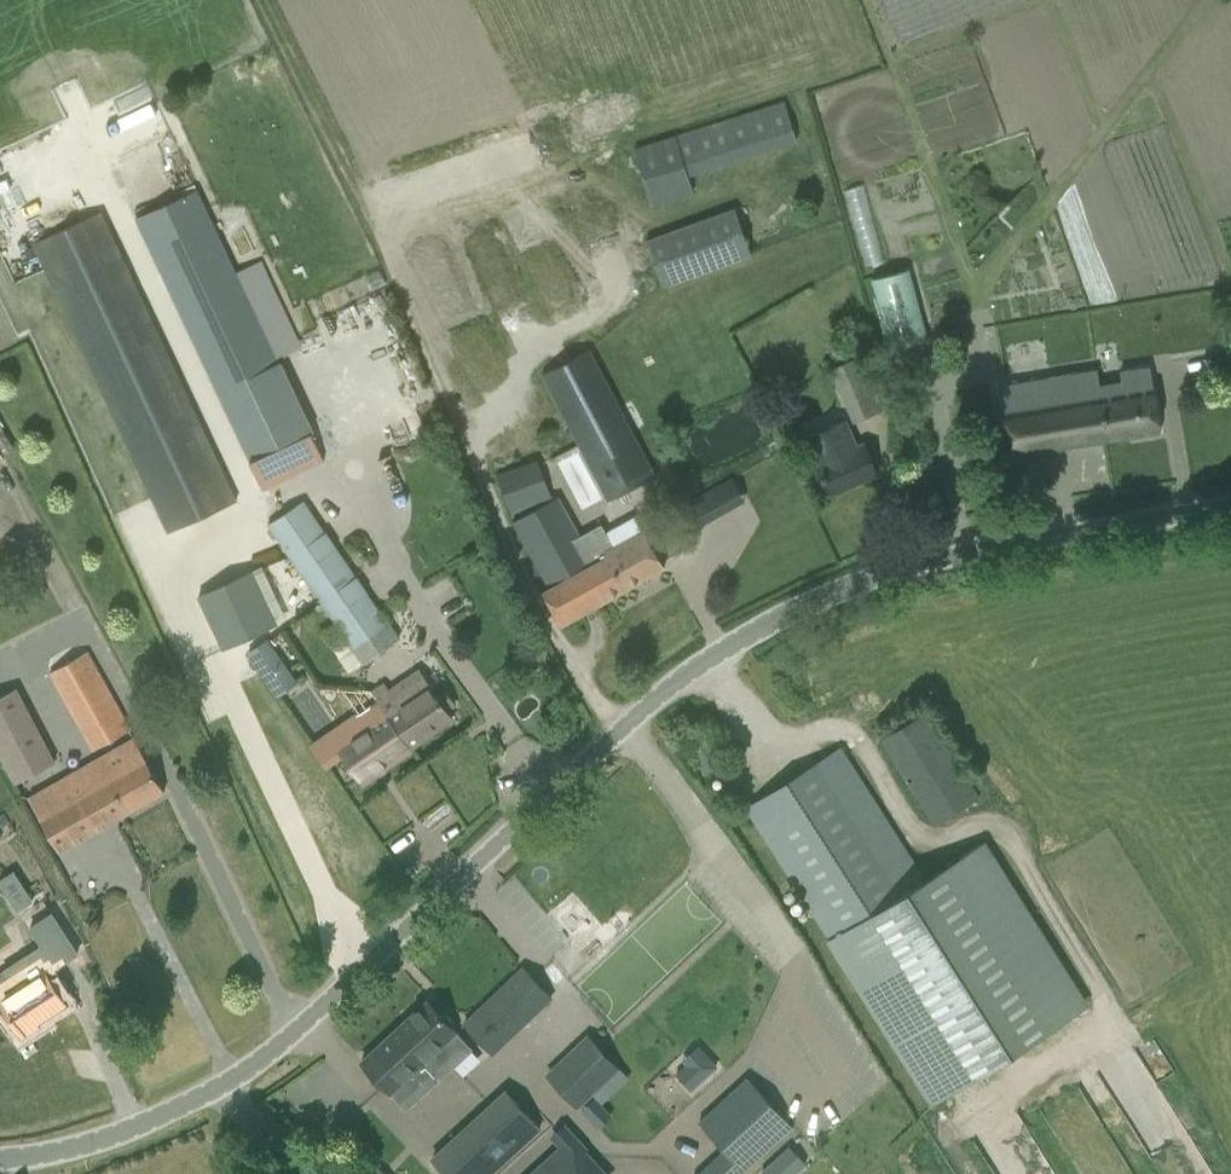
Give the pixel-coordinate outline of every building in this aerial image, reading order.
[(784,100),(636,147),(654,206),(694,193),(688,175),(797,141),(784,100)] [(862,183),(844,188),(859,243),(866,241),(871,260),(882,257),(862,183)] [(324,461),(311,432),(198,190),(137,219),(263,489),(324,461)] [(646,239),(663,287),(752,254),(734,207),(646,239)] [(33,243),(169,532),(236,500),(101,211),(33,243)] [(890,349),(928,338),(909,268),(871,278),(890,349)] [(379,270),(366,276),(372,290),(385,283),(379,270)] [(588,350),(542,374),(572,429),(575,436),(600,482),(613,475),(622,493),(655,475),(588,350)] [(830,368),(855,422),(880,411),(864,377),(873,373),(864,353),(830,368)] [(1050,382),(1048,372),(996,381),(1001,405),(1000,405),(1008,452),(1159,424),(1147,359),(1118,364),(1121,383),(1099,387),(1095,363),(1067,368),(1069,378),(1050,382)] [(814,453),(832,493),(877,473),(864,444),(859,446),(847,418),(809,435),(816,452),(814,453)] [(11,442),(0,423),(0,449),(11,442)] [(563,473),(577,470),(573,449),(559,452),(563,473)] [(750,455),(737,461),(747,480),(760,473),(750,455)] [(498,473),(514,513),(552,497),(536,457),(498,473)] [(544,591),(563,625),(664,568),(643,530),(614,546),(602,524),(580,536),(558,496),(513,521),(550,588),(544,591)] [(303,501),(268,524),(279,540),(301,571),(302,573),(307,580),(352,647),(364,663),(398,639),(387,623),(303,501)] [(199,597),(223,649),(277,624),(253,572),(199,597)] [(250,653),(279,695),(296,683),(268,641),(250,653)] [(51,672),(94,750),(130,730),(87,652),(51,672)] [(379,701),(412,747),(453,719),(447,710),(455,705),(443,687),(434,693),(419,673),(391,693),(383,681),(371,690),(379,701)] [(15,783),(55,764),(17,689),(0,697),(0,752),(15,783)] [(350,761),(363,780),(412,747),(379,701),(355,718),(364,730),(340,746),(350,761)] [(882,742),(935,826),(980,797),(967,777),(927,713),(882,742)] [(46,829),(57,850),(165,791),(153,770),(135,739),(29,798),(46,829)] [(826,941),(930,1105),(1089,1005),(984,840),(923,879),(841,749),(749,808),(831,938),(826,941)] [(0,815),(0,824),(2,827),(10,823),(4,813),(0,815)] [(0,880),(0,882),(7,893),(22,883),(14,871),(0,880)] [(0,977),(0,1004),(0,1003),(22,1037),(41,1026),(37,1021),(43,1017),(44,1019),(68,1003),(48,972),(59,965),(58,964),(57,965),(44,944),(42,945),(3,971),(5,974),(0,977)] [(466,1021),(496,1053),(553,999),(523,968),(466,1021)] [(444,1015),(428,1000),(361,1062),(406,1110),(472,1049),(454,1028),(454,1022),(447,1014),(444,1015)] [(620,1067),(588,1033),(555,1064),(577,1087),(567,1096),(578,1107),(620,1067)] [(676,1073),(692,1090),(718,1066),(698,1045),(681,1060),(685,1065),(676,1073)] [(794,1126),(748,1077),(700,1121),(745,1171),(794,1126)] [(504,1093),(433,1158),(448,1173),(492,1173),(539,1132),(504,1093)] [(573,1132),(558,1146),(527,1173),(608,1173),(586,1150),(588,1149),(573,1132)] [(806,1161),(786,1143),(759,1173),(794,1173),(806,1161)] [(369,1173),(387,1173),(377,1165),(369,1173)]
